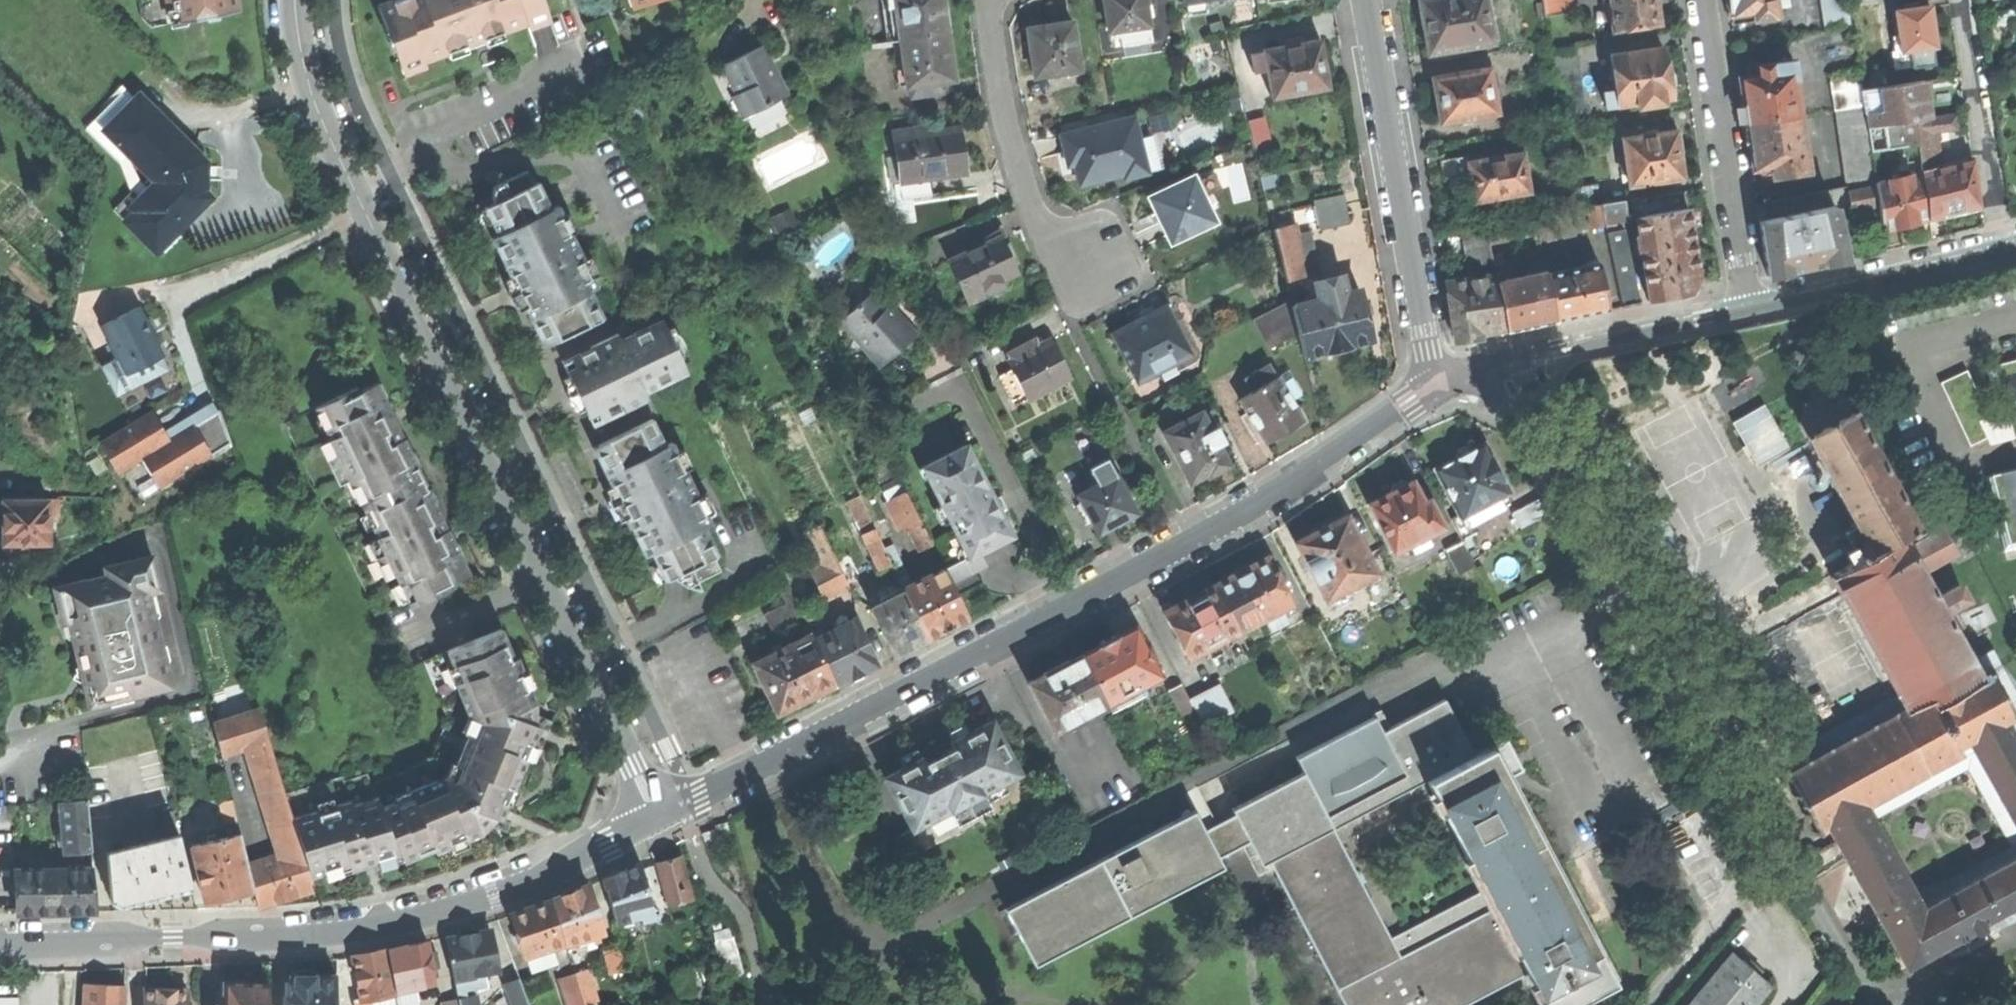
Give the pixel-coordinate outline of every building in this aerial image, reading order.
[(233,0),(136,0),(139,15),(148,25),(203,14),(204,19),(217,16),(216,12),(234,8),(233,0)] [(548,10),(545,0),(397,0),(381,6),(401,63),(422,56),(432,84),(538,45),(528,17),(548,10)] [(618,10),(647,0),(614,0),(618,10)] [(894,41),(948,33),(944,6),(943,0),(889,0),(894,41)] [(1147,25),(1149,25),(1145,0),(1105,0),(1110,31),(1120,30),(1147,25)] [(1187,0),(1189,13),(1208,10),(1206,0),(1188,0),(1187,0)] [(1431,54),(1494,43),(1487,0),(1423,0),(1421,0),(1422,5),(1420,5),(1420,10),(1421,15),(1422,20),(1424,26),(1426,26),(1428,37),(1431,54)] [(1576,13),(1574,0),(1544,0),(1547,18),(1576,13)] [(1657,0),(1610,0),(1614,31),(1661,24),(1657,0)] [(1778,18),(1777,8),(1787,6),(1786,0),(1728,0),(1732,25),(1778,18)] [(1854,28),(1851,8),(1850,0),(1822,0),(1827,32),(1854,28)] [(1880,4),(1879,0),(1850,0),(1851,8),(1880,4)] [(1930,8),(1898,12),(1903,52),(1936,48),(1932,22),(1930,8)] [(1036,76),(1080,69),(1073,22),(1045,26),(1028,29),(1036,76)] [(1150,39),(1147,25),(1120,30),(1122,44),(1150,39)] [(905,63),(908,85),(954,79),(951,55),(948,33),(894,41),(897,64),(905,63)] [(1268,72),(1272,98),(1329,88),(1324,60),(1320,39),(1264,49),(1264,53),(1251,56),(1255,74),(1268,72)] [(762,46),(726,65),(733,80),(740,93),(735,96),(745,117),(787,96),(762,46)] [(1667,63),(1665,49),(1614,56),(1618,91),(1606,92),(1608,107),(1638,102),(1639,108),(1665,104),(1664,99),(1672,98),(1671,87),(1672,87),(1674,82),(1673,74),(1670,72),(1668,72),(1667,63)] [(1892,72),(1889,56),(1859,60),(1861,72),(1861,76),(1892,72)] [(1743,98),(1747,125),(1802,117),(1797,81),(1798,81),(1795,62),(1773,66),(1773,64),(1749,68),(1751,77),(1741,79),(1743,98)] [(1438,109),(1441,125),(1499,114),(1491,70),(1435,80),(1438,99),(1440,109),(1438,109)] [(1839,111),(1866,106),(1864,91),(1861,76),(1861,72),(1832,77),(1836,111),(1839,111)] [(1866,106),(1869,128),(1931,119),(1928,99),(1925,82),(1864,91),(1866,106)] [(117,216),(153,252),(207,196),(198,186),(201,161),(192,153),(195,150),(136,92),(102,126),(117,141),(115,143),(152,180),(145,188),(117,216)] [(1849,187),(1877,181),(1873,153),(1869,128),(1866,106),(1839,111),(1849,187)] [(1258,148),(1272,145),(1266,115),(1251,118),(1258,148)] [(1920,146),(1923,164),(1937,162),(1933,134),(1958,129),(1958,122),(1957,115),(1931,119),(1869,128),(1873,153),(1920,146)] [(1133,117),(1061,135),(1065,150),(1069,164),(1076,162),(1081,183),(1124,173),(1126,178),(1147,172),(1133,117)] [(1766,180),(1810,173),(1802,117),(1747,125),(1751,153),(1754,170),(1764,169),(1766,180)] [(894,129),(901,183),(932,179),(969,174),(965,145),(962,126),(923,132),(922,125),(894,129)] [(1677,131),(1625,139),(1632,186),(1684,178),(1680,153),(1685,152),(1683,144),(1682,136),(1678,136),(1677,131)] [(1473,189),(1475,204),(1531,194),(1525,153),(1471,163),(1470,157),(1442,162),(1445,181),(1470,174),(1473,189)] [(1956,214),(1980,207),(1973,159),(1938,168),(1937,162),(1923,164),(1924,172),(1931,221),(1956,214)] [(531,171),(496,187),(496,194),(496,202),(483,208),(489,225),(495,222),(500,234),(499,235),(511,261),(507,264),(510,271),(509,276),(508,282),(508,289),(510,295),(513,300),(517,305),(523,308),(528,309),(533,320),(538,317),(550,344),(606,318),(593,291),(600,287),(587,259),(583,261),(577,248),(570,251),(565,240),(575,235),(562,206),(555,209),(542,183),(538,185),(531,171)] [(1912,225),(1931,221),(1924,172),(1878,184),(1878,187),(1885,232),(1912,225)] [(1193,175),(1149,196),(1160,220),(1171,241),(1214,221),(1193,175)] [(932,179),(901,183),(904,200),(935,196),(932,179)] [(109,209),(117,216),(145,188),(137,181),(109,209)] [(1575,209),(1590,207),(1603,205),(1605,204),(1602,187),(1573,191),(1575,209)] [(1887,252),(1885,232),(1878,187),(1850,193),(1854,210),(1838,215),(1837,206),(1762,223),(1770,277),(1811,268),(1887,252)] [(1676,297),(1691,294),(1700,281),(1686,192),(1605,204),(1603,205),(1607,225),(1630,220),(1631,222),(1638,220),(1641,235),(1638,236),(1641,257),(1644,257),(1651,302),(1676,297)] [(1314,202),(1321,231),(1352,224),(1345,195),(1314,202)] [(1608,227),(1607,225),(1603,205),(1590,207),(1594,230),(1608,227)] [(776,224),(782,238),(800,229),(793,215),(776,224)] [(1274,230),(1287,282),(1320,273),(1311,231),(1299,233),(1297,224),(1274,230)] [(1470,262),(1494,257),(1488,227),(1464,231),(1470,262)] [(1625,307),(1642,304),(1627,231),(1609,235),(1625,307)] [(950,262),(970,303),(988,295),(985,287),(1018,271),(1010,253),(1002,237),(950,262)] [(1594,314),(1611,310),(1601,264),(1549,275),(1559,322),(1594,314)] [(1536,326),(1559,322),(1549,275),(1548,273),(1499,282),(1509,332),(1536,326)] [(1299,335),(1304,356),(1326,351),(1328,352),(1339,349),(1350,346),(1351,344),(1372,339),(1359,289),(1347,293),(1343,275),(1315,282),(1320,300),(1292,306),(1299,335)] [(1489,336),(1509,332),(1499,282),(1498,276),(1450,283),(1459,342),(1489,336)] [(873,296),(844,321),(882,366),(899,352),(917,336),(902,318),(899,321),(889,309),(886,311),(873,296)] [(8,319),(14,302),(0,297),(0,316),(8,319)] [(1271,350),(1299,335),(1292,306),(1291,301),(1255,320),(1271,350)] [(1140,382),(1192,355),(1167,305),(1140,319),(1114,333),(1140,382)] [(138,308),(104,326),(120,358),(129,375),(159,359),(163,357),(150,331),(148,332),(146,328),(144,323),(146,322),(138,308)] [(620,333),(564,361),(572,376),(565,380),(567,387),(571,397),(577,406),(585,417),(596,426),(651,399),(648,392),(689,372),(686,363),(690,360),(686,340),(674,326),(669,328),(665,319),(635,333),(636,335),(624,341),(620,333)] [(1026,394),(1029,400),(1072,378),(1062,358),(1052,340),(1040,346),(1037,341),(1011,353),(1014,359),(1009,362),(1013,370),(1001,376),(1014,401),(1026,394)] [(1995,362),(2001,385),(2015,381),(2015,385),(2015,357),(1995,362)] [(166,372),(159,359),(129,375),(120,358),(102,367),(118,397),(166,372)] [(1992,386),(2001,385),(1995,362),(1987,365),(1992,386)] [(1254,391),(1278,377),(1270,364),(1246,378),(1254,391)] [(287,422),(382,619),(456,584),(455,579),(472,571),(464,556),(458,554),(453,544),(447,531),(451,529),(445,517),(445,516),(439,503),(434,505),(429,494),(431,487),(422,466),(413,463),(409,453),(413,450),(407,436),(406,436),(400,423),(396,426),(391,415),(395,413),(388,396),(383,399),(376,384),(375,383),(381,381),(337,367),(300,385),(292,419),(287,422)] [(1998,431),(1968,368),(1942,380),(1971,444),(1998,431)] [(1281,382),(1290,396),(1299,391),(1290,376),(1281,382)] [(1290,396),(1281,382),(1278,377),(1254,391),(1241,399),(1267,443),(1285,432),(1304,421),(1290,396)] [(381,382),(376,384),(383,399),(388,396),(381,382)] [(1872,652),(1895,693),(1901,706),(1927,691),(1934,701),(1977,675),(1968,656),(1975,652),(1965,635),(1958,639),(1942,610),(1964,598),(1956,584),(1935,596),(1919,568),(1950,551),(1937,527),(1906,545),(1902,537),(1917,528),(1905,506),(1845,397),(1827,393),(1806,404),(1799,425),(1855,524),(1843,531),(1858,558),(1829,575),(1872,652)] [(1769,402),(1735,421),(1760,467),(1794,449),(1769,402)] [(153,412),(100,442),(118,474),(144,459),(160,487),(181,475),(178,469),(205,453),(208,458),(232,444),(220,410),(217,412),(213,405),(195,415),(165,433),(153,412)] [(398,418),(395,413),(391,415),(396,426),(400,423),(398,418)] [(1210,431),(1200,413),(1164,432),(1190,481),(1207,472),(1209,474),(1215,471),(1227,465),(1216,444),(1222,441),(1215,428),(1210,431)] [(654,418),(595,448),(613,483),(607,486),(608,494),(612,503),(617,512),(623,520),(629,517),(653,568),(660,564),(667,579),(677,575),(684,582),(691,586),(723,569),(720,561),(724,559),(708,526),(714,523),(701,496),(691,500),(686,488),(692,485),(685,471),(688,469),(674,441),(667,444),(654,418)] [(1014,535),(969,444),(923,467),(963,547),(960,560),(946,568),(960,595),(983,583),(977,571),(979,570),(972,556),(982,552),(992,547),(1014,535)] [(1450,518),(1461,540),(1476,532),(1472,523),(1505,506),(1500,496),(1510,491),(1484,444),(1476,448),(1471,445),(1458,451),(1457,458),(1449,462),(1435,469),(1458,514),(1450,518)] [(1118,522),(1136,513),(1118,475),(1115,476),(1108,461),(1092,469),(1100,484),(1079,495),(1099,532),(1118,522)] [(1986,473),(2005,549),(2015,546),(2015,466),(1986,473)] [(1368,503),(1393,551),(1409,543),(1414,552),(1430,544),(1426,535),(1441,526),(1427,499),(1423,502),(1411,481),(1407,483),(1401,479),(1392,483),(1392,491),(1382,496),(1368,503)] [(900,529),(909,525),(922,518),(908,492),(887,502),(900,529)] [(5,523),(5,544),(49,544),(49,516),(49,499),(5,499),(5,523)] [(60,499),(49,499),(49,516),(60,516),(60,499)] [(1538,500),(1514,513),(1522,527),(1547,514),(1538,500)] [(1320,529),(1295,542),(1326,599),(1329,599),(1334,608),(1352,598),(1348,589),(1378,572),(1369,555),(1369,553),(1363,539),(1361,539),(1347,514),(1320,529)] [(909,525),(922,552),(934,545),(922,518),(909,525)] [(804,534),(833,594),(852,584),(823,525),(804,534)] [(865,534),(886,578),(898,572),(876,528),(865,534)] [(454,535),(451,529),(447,531),(453,544),(457,541),(454,535)] [(1461,540),(1447,547),(1461,572),(1475,565),(1461,540)] [(989,565),(982,552),(972,556),(979,570),(989,565)] [(54,588),(63,625),(80,621),(84,638),(74,641),(77,655),(80,667),(89,672),(92,683),(85,684),(90,707),(111,702),(132,697),(172,687),(156,621),(153,622),(146,594),(161,591),(153,557),(106,569),(109,582),(65,592),(63,586),(54,588)] [(1232,577),(1215,585),(1240,632),(1267,618),(1273,626),(1287,619),(1282,610),(1294,604),(1269,557),(1254,565),(1251,564),(1242,569),(1232,574),(1232,577)] [(20,575),(20,561),(0,561),(0,575),(20,575)] [(905,588),(907,591),(929,638),(952,627),(971,617),(960,595),(946,568),(905,588)] [(1164,612),(1188,659),(1206,650),(1210,658),(1223,651),(1219,643),(1240,632),(1215,585),(1183,602),(1164,612)] [(874,608),(896,655),(914,646),(929,638),(907,591),(874,608)] [(858,619),(816,639),(838,684),(855,675),(880,663),(858,619)] [(1097,647),(1080,655),(1110,709),(1112,713),(1144,696),(1140,687),(1160,676),(1135,627),(1122,635),(1119,634),(1107,639),(1096,644),(1097,647)] [(432,758),(372,784),(378,799),(402,853),(405,861),(437,847),(439,851),(483,832),(482,827),(491,823),(495,815),(500,817),(506,801),(510,802),(530,755),(526,754),(538,723),(534,721),(537,712),(533,705),(535,702),(505,628),(426,661),(450,718),(447,722),(438,743),(438,746),(433,754),(432,758)] [(813,633),(754,662),(779,713),(815,695),(838,684),(816,639),(813,633)] [(1784,767),(1780,770),(1782,773),(1781,776),(1792,796),(1794,796),(1802,810),(1800,812),(1811,832),(1814,831),(1817,835),(1826,830),(1925,774),(1924,771),(1960,751),(1955,743),(2002,719),(2009,730),(2015,726),(2015,698),(1987,646),(1975,652),(1968,656),(1977,675),(1934,701),(1927,691),(1901,706),(1895,693),(1778,757),(1784,767)] [(1056,730),(1059,736),(1110,709),(1080,655),(1067,662),(1065,660),(1054,666),(1043,672),(1044,675),(1027,683),(1053,732),(1056,730)] [(1235,712),(1220,684),(1191,700),(1201,719),(1206,728),(1235,712)] [(1187,727),(1201,719),(1191,700),(1187,693),(1173,700),(1187,727)] [(133,702),(132,697),(111,702),(112,708),(133,702)] [(1528,972),(1545,1004),(1569,1004),(1620,978),(1514,775),(1523,770),(1514,754),(1506,738),(1475,753),(1445,699),(1391,727),(1379,708),(1373,712),(1376,717),(1297,758),(1304,772),(1234,809),(1236,814),(1205,830),(1195,810),(1006,908),(1036,964),(1225,867),(1220,858),(1250,842),(1263,865),(1271,860),(1345,1004),(1465,1004),(1528,972)] [(235,754),(247,750),(271,743),(261,709),(214,724),(224,757),(235,754)] [(2009,730),(2002,719),(1955,743),(1960,751),(1924,771),(1925,774),(1826,830),(1852,876),(1904,966),(1982,924),(1985,929),(2010,914),(2007,909),(2015,904),(2015,743),(2009,730)] [(542,724),(538,723),(526,754),(530,755),(536,741),(542,724)] [(900,836),(912,859),(1034,797),(995,723),(953,743),(957,751),(949,755),(954,765),(947,769),(941,762),(933,759),(926,762),(924,759),(909,767),(887,778),(914,829),(900,836)] [(247,750),(272,831),(295,824),(294,820),(286,794),(271,743),(247,750)] [(342,776),(286,794),(294,820),(319,812),(316,804),(332,799),(335,806),(351,801),(353,807),(378,799),(372,784),(367,773),(344,781),(342,776)] [(66,851),(93,848),(89,799),(61,802),(66,851)] [(319,812),(294,820),(295,824),(303,848),(313,877),(350,865),(351,870),(364,866),(402,853),(378,799),(353,807),(351,801),(335,806),(319,812)] [(316,804),(319,812),(335,806),(332,799),(316,804)] [(226,823),(239,820),(234,801),(221,804),(226,823)] [(507,811),(510,802),(506,801),(500,817),(504,818),(507,811)] [(148,818),(152,833),(178,827),(174,811),(148,818)] [(272,831),(279,855),(303,848),(295,824),(272,831)] [(230,898),(256,892),(249,864),(241,835),(193,847),(207,904),(230,898)] [(157,898),(192,889),(180,836),(108,853),(112,902),(121,907),(157,898)] [(289,899),(316,890),(313,877),(303,848),(279,855),(249,864),(256,892),(259,907),(289,899)] [(672,906),(696,899),(686,857),(661,864),(672,906)] [(604,879),(618,924),(655,913),(640,864),(621,872),(604,879)] [(36,914),(54,913),(50,869),(17,869),(18,914),(36,914)] [(95,869),(50,869),(54,913),(98,912),(95,869)] [(568,893),(551,900),(566,945),(591,936),(598,934),(604,932),(588,885),(568,893)] [(512,916),(527,958),(554,949),(566,945),(551,900),(531,908),(512,916)] [(468,935),(447,940),(455,980),(485,974),(499,971),(491,931),(468,935)] [(600,940),(598,934),(591,936),(593,942),(600,940)] [(388,950),(396,990),(414,987),(435,983),(433,971),(430,954),(427,943),(407,946),(388,950)] [(605,949),(612,975),(629,970),(622,944),(605,949)] [(559,964),(554,949),(527,958),(532,973),(559,964)] [(371,953),(354,957),(363,1001),(372,999),(394,995),(386,951),(371,953)] [(438,952),(430,954),(433,971),(441,969),(438,952)] [(718,982),(746,975),(740,952),(713,959),(718,982)] [(1766,983),(1750,970),(1729,953),(1686,1004),(1748,1004),(1766,983)] [(576,975),(584,1004),(598,1004),(589,972),(576,975)] [(487,986),(485,974),(455,980),(457,992),(487,986)] [(568,1004),(584,1004),(576,975),(561,979),(568,1004)] [(339,982),(326,981),(317,981),(296,980),(293,980),(292,1001),(286,1000),(286,1004),(338,1004),(339,982)] [(514,1004),(530,1004),(521,980),(507,986),(514,1004)] [(269,986),(245,985),(225,984),(224,1004),(268,1004),(269,986)] [(86,986),(85,1004),(125,1004),(126,988),(105,987),(86,986)] [(414,987),(396,990),(396,994),(399,1004),(416,1004),(416,1003),(417,1002),(414,987)] [(189,990),(166,989),(146,989),(146,1004),(188,1004),(189,990)] [(394,995),(372,999),(374,1004),(399,1004),(396,994),(394,995)] [(459,1000),(460,1004),(474,1004),(472,997),(459,1000)]
